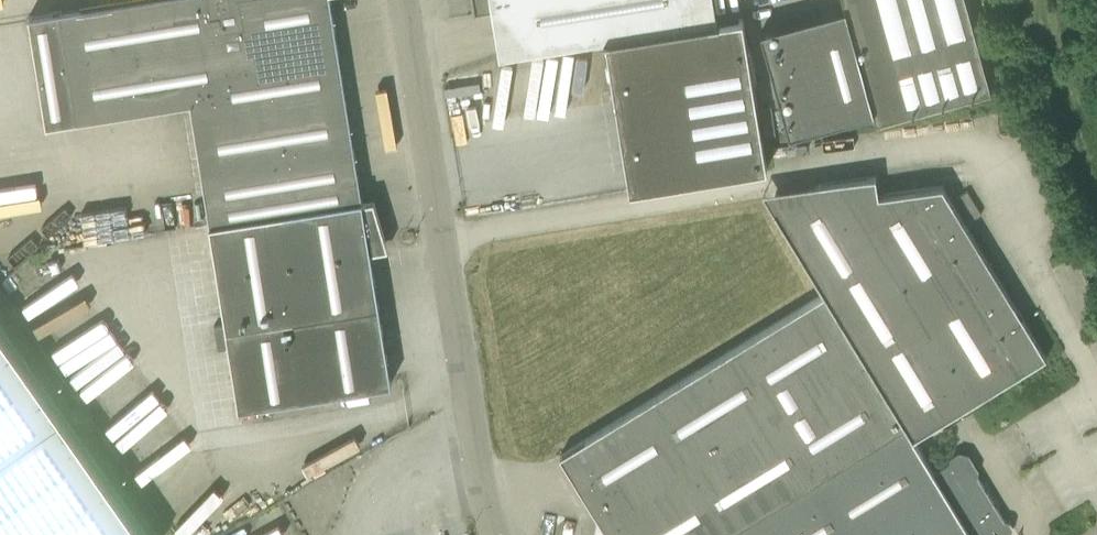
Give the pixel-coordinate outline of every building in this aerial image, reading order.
[(29,16),(47,123),(77,118),(78,120),(191,101),(210,223),(238,405),(392,380),(371,249),(388,247),(375,202),(364,203),(331,0),(131,0),(29,16)] [(475,14),(476,14),(476,13),(492,10),(500,57),(607,40),(631,190),(767,168),(743,18),(717,23),(713,0),(473,0),(475,14)] [(846,10),(763,33),(791,135),(874,112),(877,122),(992,90),(967,0),(843,0),(846,10)] [(607,531),(601,534),(1002,534),(1006,533),(1008,525),(970,462),(955,459),(934,471),(914,438),(1047,356),(943,186),(879,195),(876,175),(819,183),(769,198),(824,293),(561,455),(607,531)] [(0,327),(0,534),(146,534),(0,327)]
